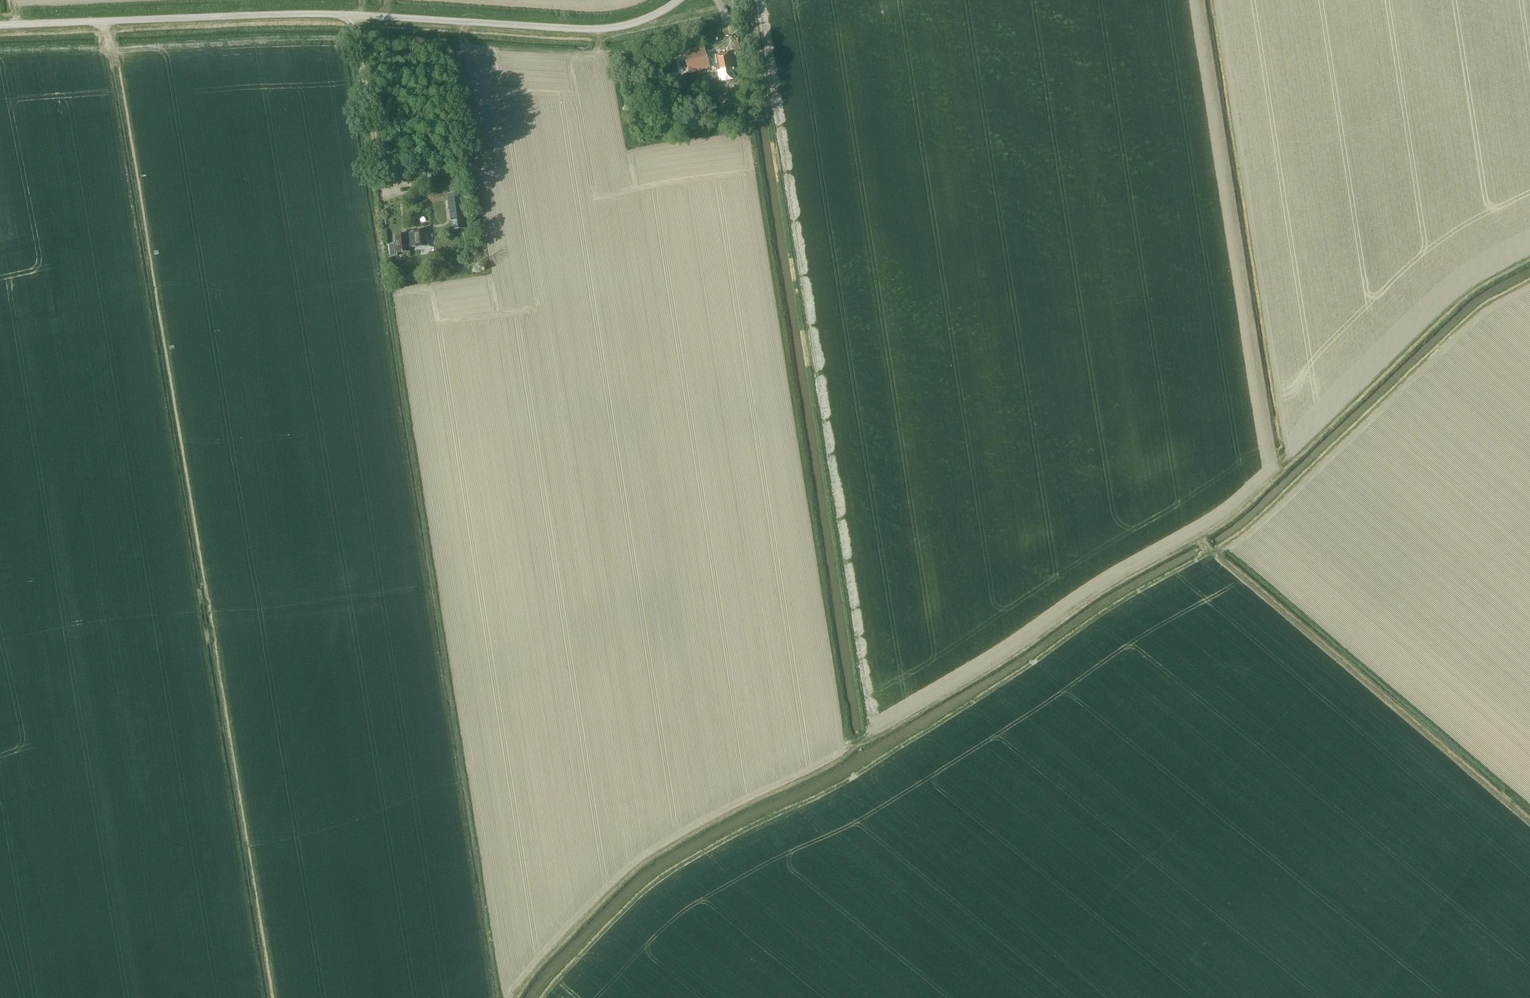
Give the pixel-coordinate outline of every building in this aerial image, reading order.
[(707,57),(704,44),(682,49),(684,55),(676,57),(679,70),(689,68),(687,61),(707,57)] [(734,78),(729,50),(714,53),(718,80),(734,78)] [(458,185),(457,177),(449,178),(450,186),(458,185)] [(460,193),(448,194),(451,218),(463,216),(460,193)] [(393,235),(395,252),(409,250),(408,247),(426,244),(423,227),(404,230),(404,233),(393,235)]
